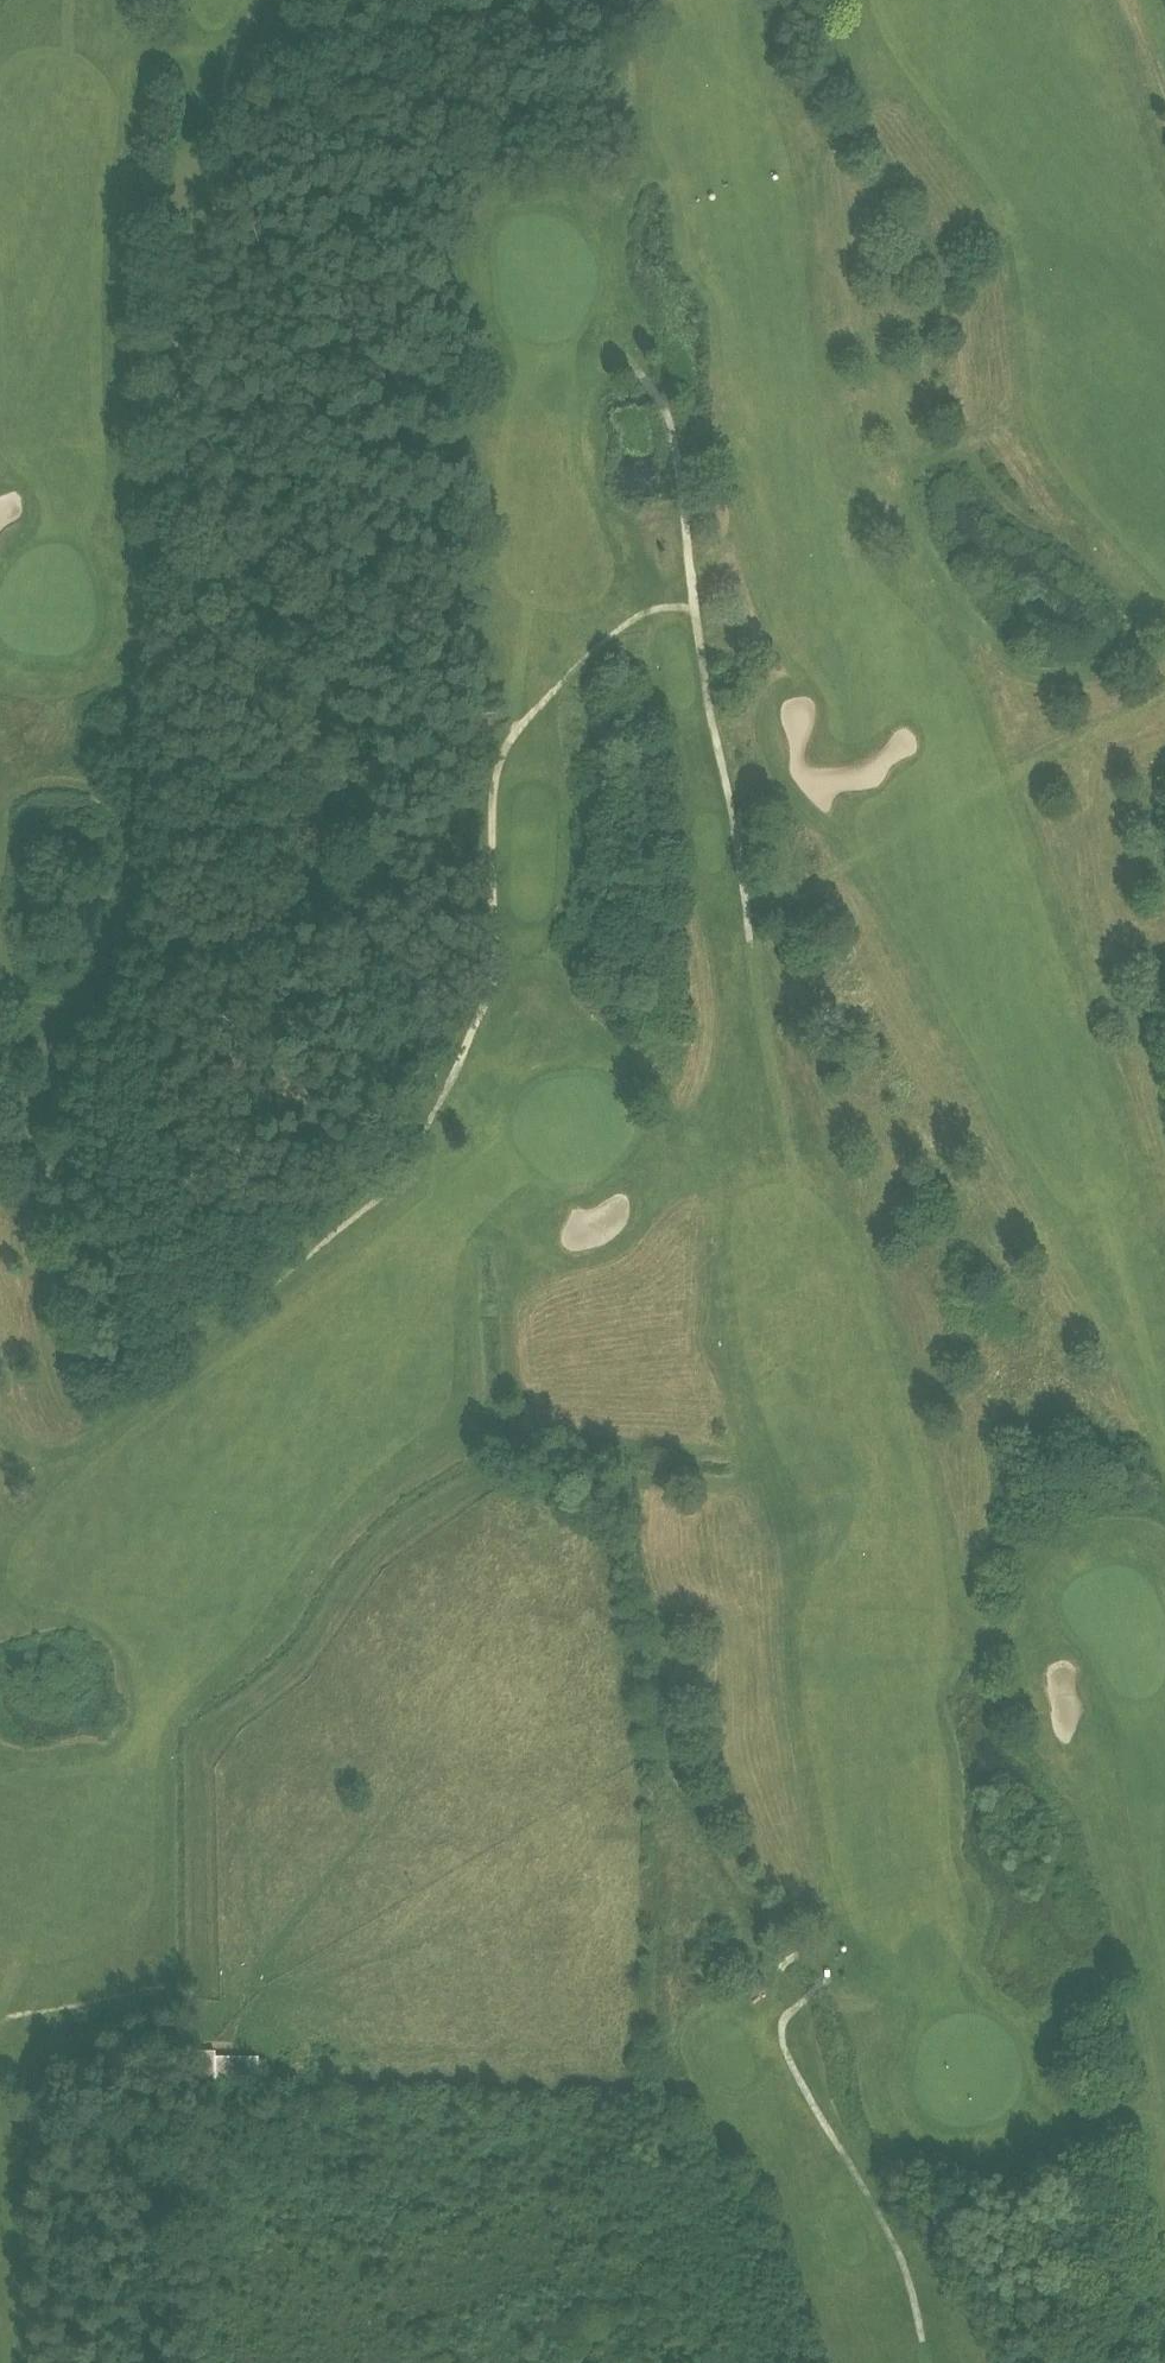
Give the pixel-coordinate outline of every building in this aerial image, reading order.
[(206,2078),(216,2078),(216,2055),(216,2050),(196,2051),(196,2078),(206,2078)] [(260,2055),(216,2055),(216,2078),(260,2078),(260,2055)]
